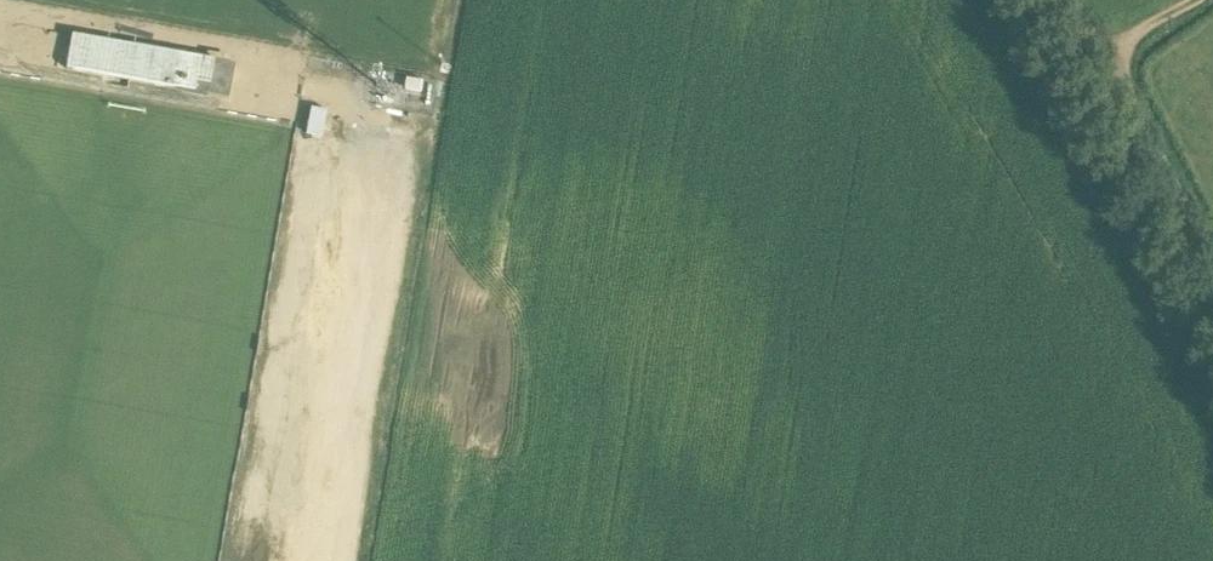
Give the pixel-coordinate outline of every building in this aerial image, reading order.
[(69,40),(62,74),(100,81),(179,95),(178,99),(203,104),(203,99),(225,103),(232,69),(225,68),(227,61),(204,57),(202,64),(69,40)] [(307,113),(303,139),(319,142),(324,116),(307,113)]
